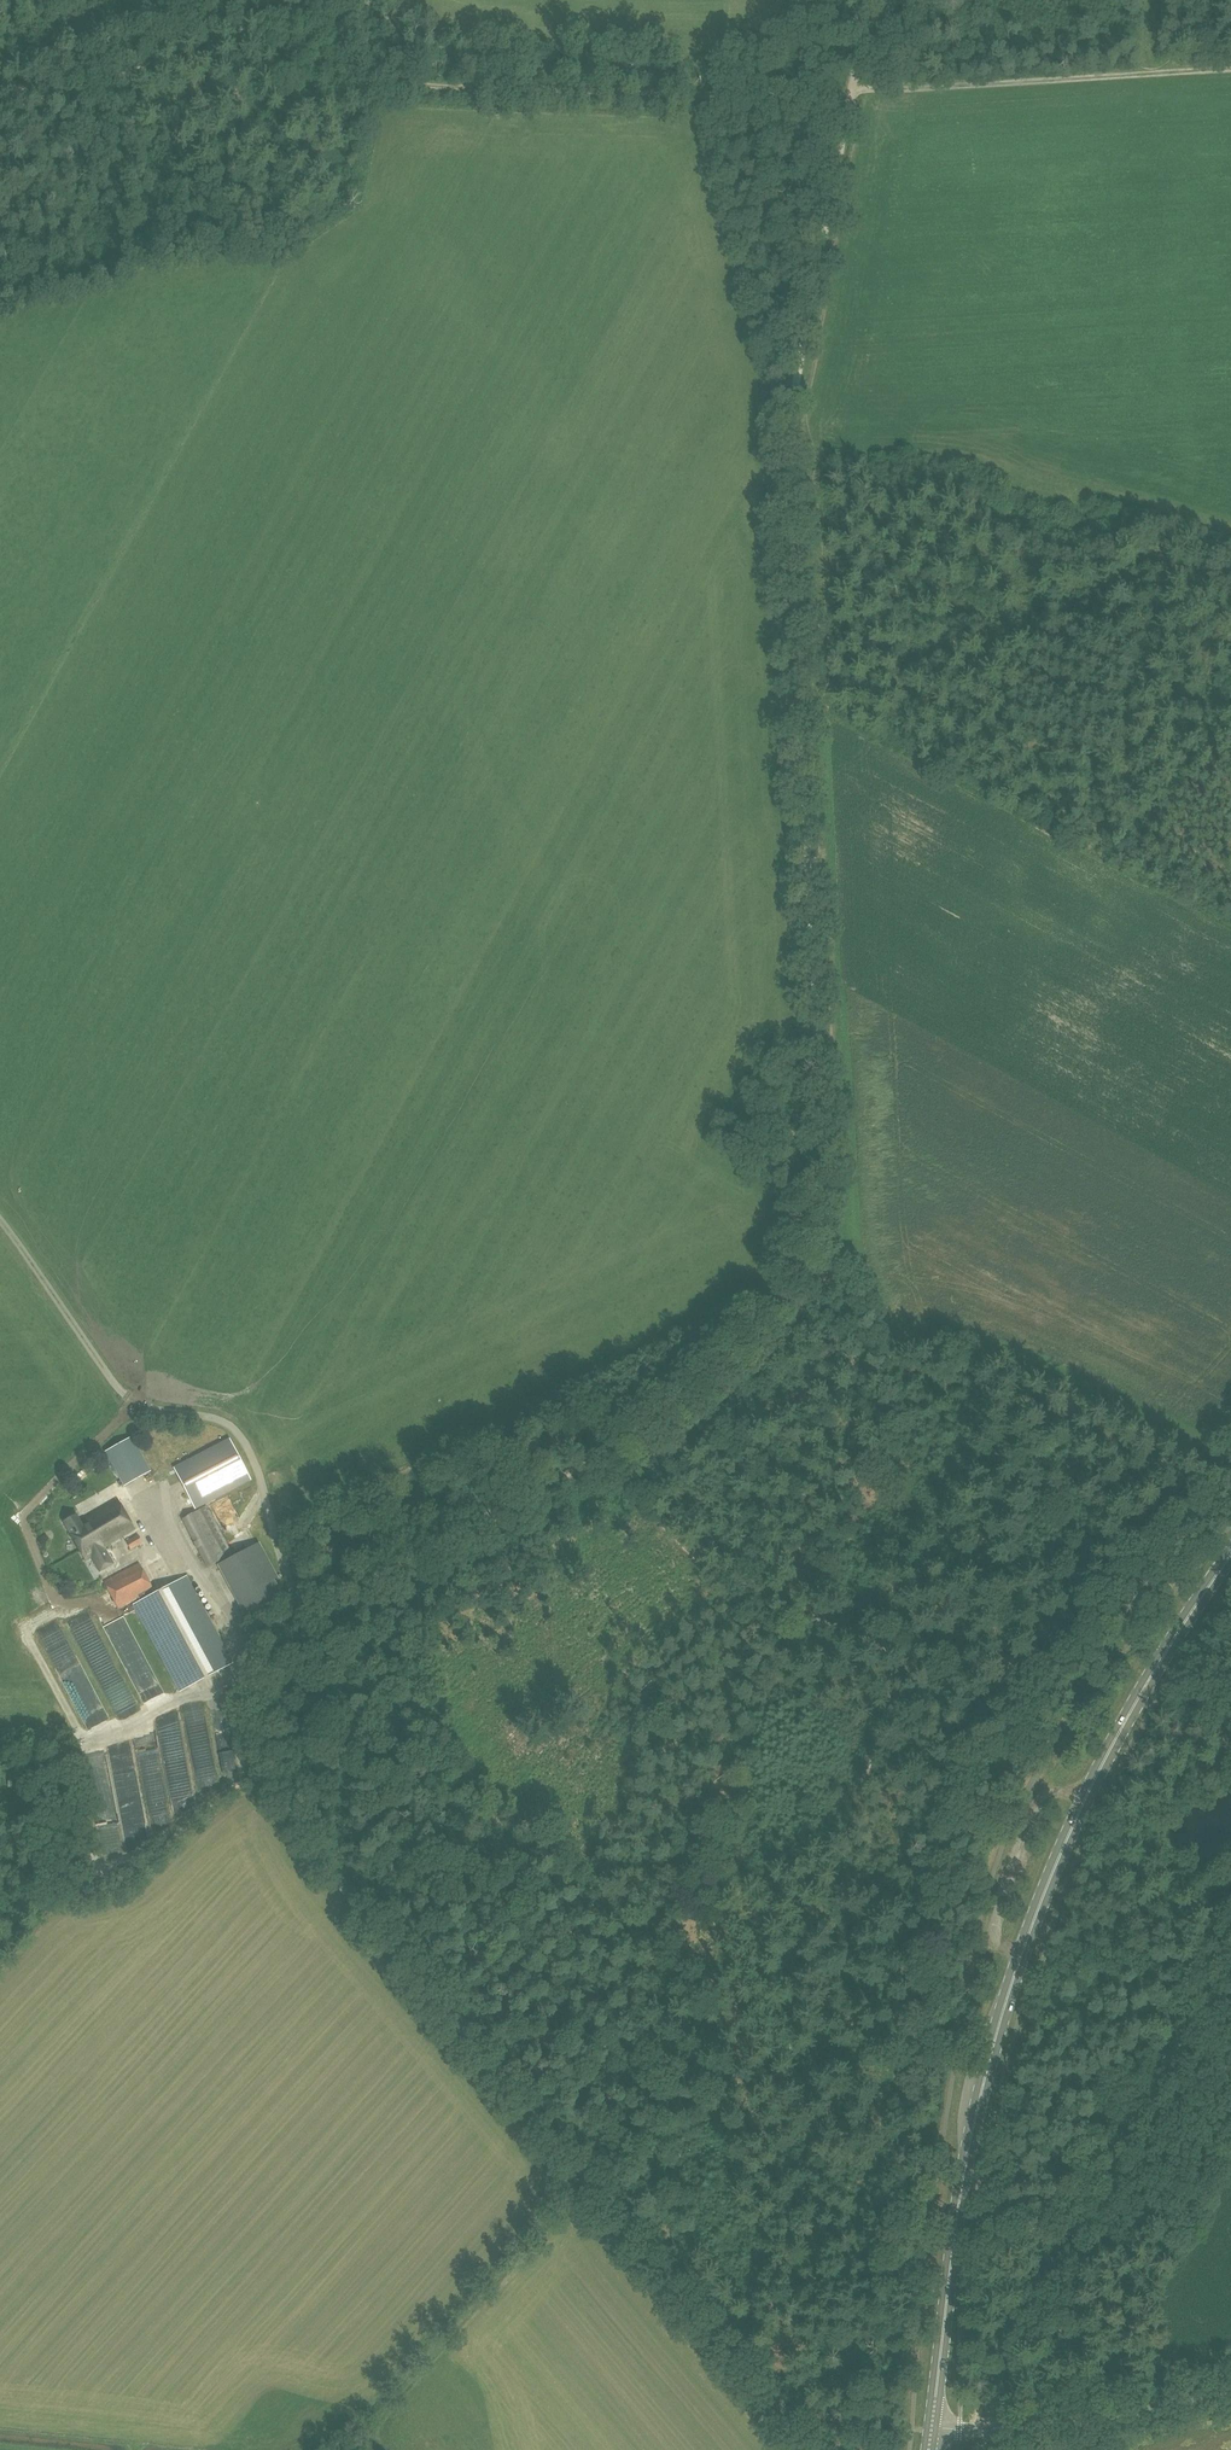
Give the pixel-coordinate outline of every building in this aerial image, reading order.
[(132,1437),(106,1452),(125,1485),(151,1471),(132,1437)] [(175,1468),(193,1503),(197,1509),(252,1480),(231,1439),(175,1468)] [(93,1558),(101,1572),(115,1564),(104,1547),(135,1528),(118,1501),(81,1522),(77,1515),(63,1523),(87,1561),(93,1558)] [(207,1506),(181,1520),(207,1568),(232,1554),(207,1506)] [(143,1543),(138,1535),(126,1542),(130,1550),(143,1543)] [(147,1542),(134,1549),(139,1557),(151,1551),(147,1542)] [(217,1564),(247,1622),(286,1601),(274,1580),(278,1578),(260,1542),(217,1564)] [(118,1609),(138,1598),(153,1590),(139,1564),(104,1583),(118,1609)] [(232,1663),(219,1638),(187,1577),(154,1594),(153,1590),(138,1598),(140,1602),(135,1605),(165,1661),(181,1690),(232,1663)] [(1127,1637),(1120,1650),(1128,1654),(1135,1641),(1127,1637)] [(244,1763),(229,1764),(230,1773),(245,1772),(244,1763)] [(221,1765),(204,1766),(204,1785),(222,1784),(221,1765)] [(183,1786),(186,1809),(192,1808),(191,1798),(199,1797),(197,1784),(183,1786)]
